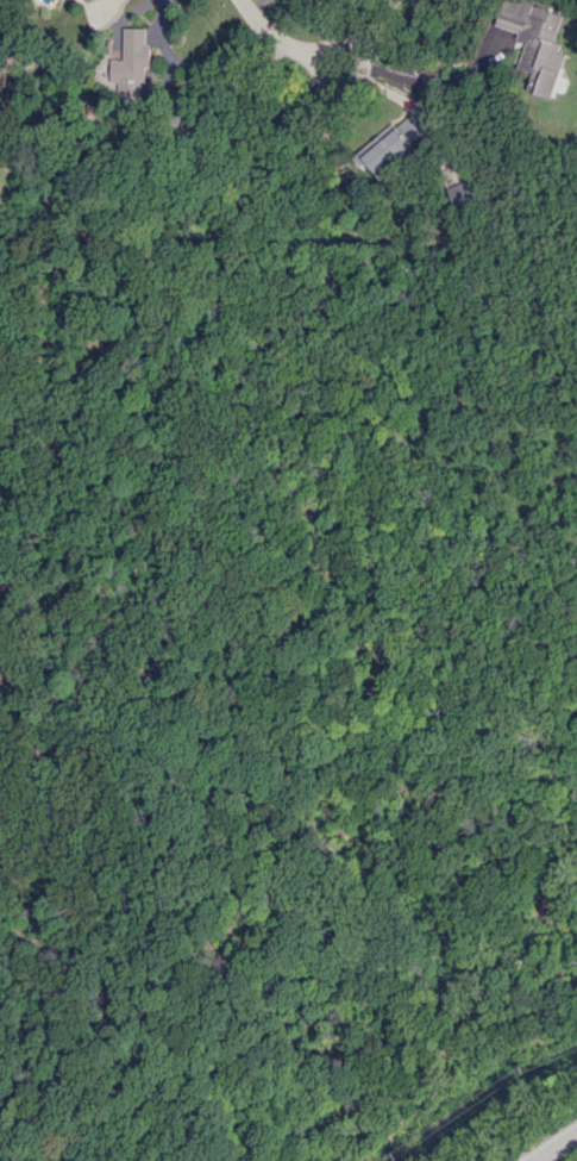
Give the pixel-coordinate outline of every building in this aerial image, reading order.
[(518,0),(501,0),(494,26),(517,32),(515,41),(524,43),(517,69),(530,73),(525,92),(550,98),(557,71),(552,70),(558,44),(554,42),(562,11),(518,0)] [(146,28),(123,28),(122,60),(109,60),(108,81),(118,82),(118,93),(125,93),(125,82),(147,83),(149,43),(145,43),(146,28)] [(429,137),(412,115),(395,127),(394,125),(354,155),(365,170),(371,166),(377,175),(429,137)]
